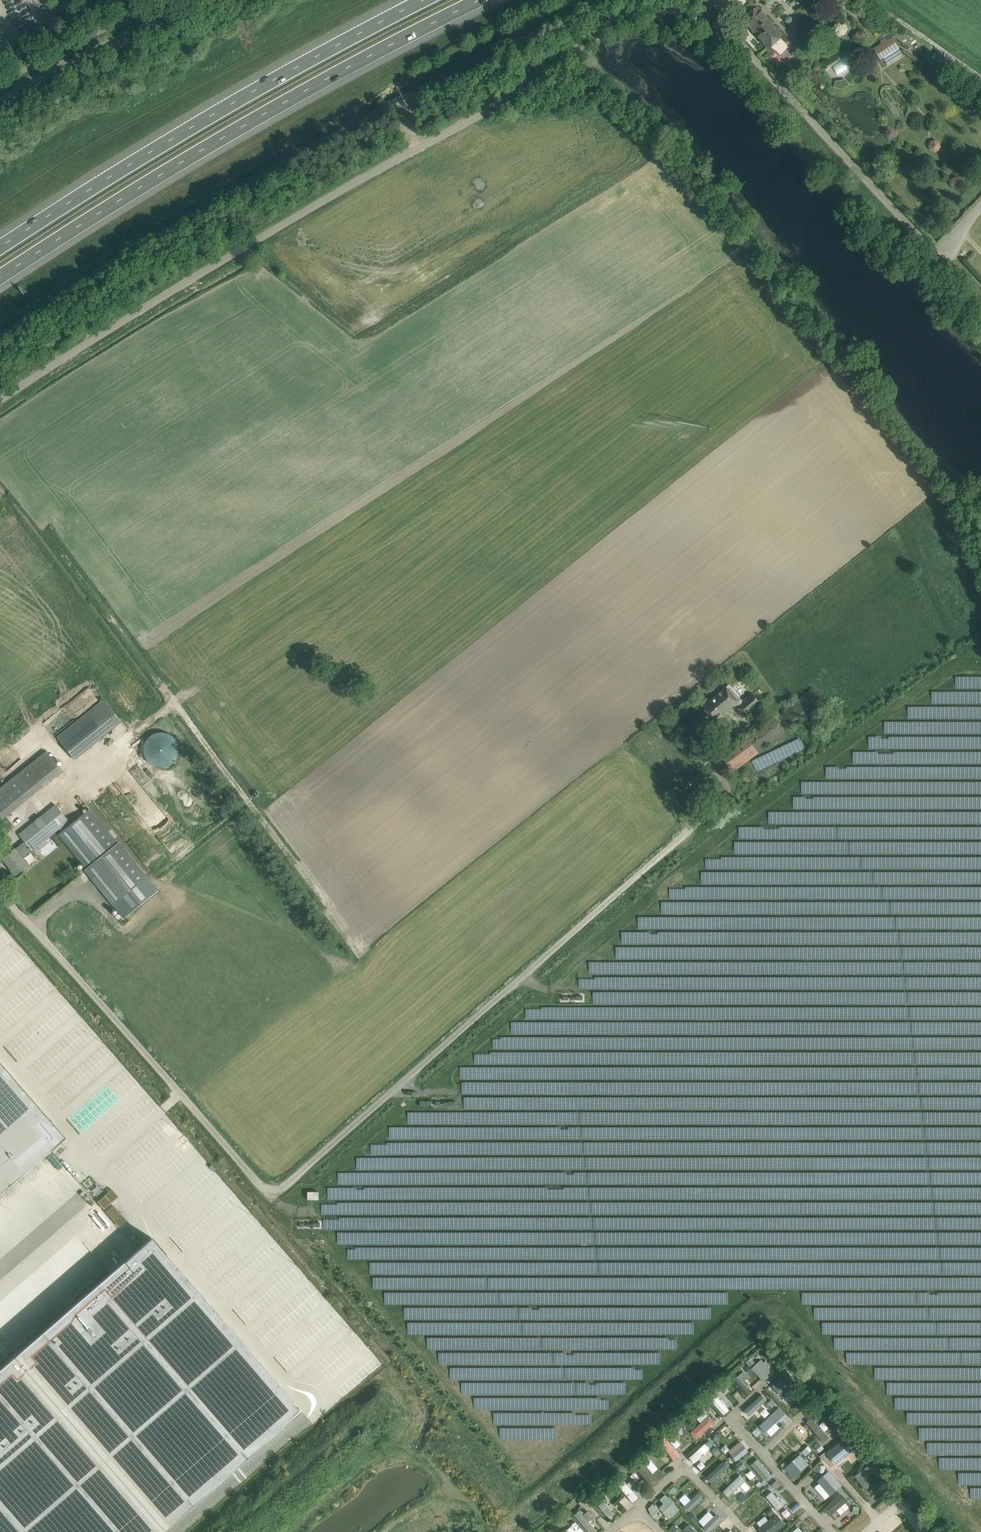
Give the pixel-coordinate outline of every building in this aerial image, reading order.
[(737,14),(767,47),(782,33),(752,1),(737,14)] [(903,31),(901,27),(890,34),(892,37),(886,41),(884,38),(880,41),(881,44),(874,48),(879,58),(882,57),(883,58),(884,57),(887,63),(902,54),(899,48),(896,45),(904,40),(906,44),(908,44),(910,48),(918,42),(904,31),(903,31)] [(930,150),(934,152),(939,151),(941,146),(939,142),(935,140),(930,142),(928,146),(930,150)] [(729,684),(703,706),(715,721),(736,705),(746,717),(762,704),(752,692),(742,700),(729,684)] [(121,721),(104,699),(57,736),(75,758),(121,721)] [(775,716),(722,755),(733,771),(765,748),(764,747),(785,731),(775,716)] [(149,765),(178,764),(176,732),(147,733),(149,765)] [(47,751),(0,789),(0,818),(2,821),(63,772),(47,751)] [(63,831),(59,834),(88,869),(87,870),(126,917),(158,891),(118,844),(89,809),(72,824),(51,799),(44,805),(47,810),(19,833),(25,840),(3,858),(17,874),(29,864),(24,858),(60,828),(63,831)] [(64,1137),(57,1128),(0,1062),(0,1192),(64,1137)] [(102,1096),(93,1101),(97,1107),(90,1110),(95,1120),(114,1110),(108,1100),(110,1099),(106,1091),(101,1094),(102,1096)] [(166,1146),(181,1133),(175,1126),(160,1139),(166,1146)] [(0,1380),(0,1531),(173,1531),(303,1419),(152,1249),(0,1380)] [(762,1357),(752,1367),(764,1380),(774,1370),(762,1357)] [(751,1358),(746,1362),(750,1366),(755,1362),(751,1358)] [(745,1368),(749,1374),(753,1371),(748,1365),(745,1368)] [(745,1396),(753,1390),(744,1379),(748,1375),(744,1370),(732,1380),(745,1396)] [(786,1394),(783,1390),(775,1398),(779,1401),(786,1394)] [(762,1393),(744,1409),(750,1415),(768,1399),(762,1393)] [(723,1414),(729,1410),(719,1396),(713,1400),(723,1414)] [(784,1407),(791,1401),(787,1397),(781,1403),(784,1407)] [(770,1436),(781,1426),(776,1422),(786,1413),(779,1406),(755,1430),(758,1433),(763,1429),(770,1436)] [(697,1439),(716,1422),(709,1414),(690,1431),(697,1439)] [(824,1441),(830,1436),(813,1416),(807,1421),(824,1441)] [(805,1444),(813,1436),(801,1423),(793,1431),(805,1444)] [(741,1440),(728,1450),(736,1460),(749,1450),(741,1440)] [(675,1458),(681,1453),(671,1442),(665,1447),(675,1458)] [(817,1442),(813,1446),(819,1452),(823,1448),(817,1442)] [(658,1446),(653,1451),(658,1456),(663,1451),(658,1446)] [(802,1452),(806,1455),(812,1449),(808,1446),(802,1452)] [(716,1447),(711,1450),(716,1456),(720,1452),(716,1447)] [(866,1450),(861,1454),(865,1460),(870,1455),(866,1450)] [(800,1453),(785,1468),(794,1478),(810,1463),(800,1453)] [(637,1468),(652,1485),(665,1473),(649,1456),(637,1468)] [(758,1458),(751,1464),(765,1480),(772,1473),(758,1458)] [(707,1476),(712,1481),(730,1466),(724,1460),(707,1476)] [(866,1490),(874,1485),(868,1476),(881,1467),(876,1460),(855,1474),(866,1490)] [(740,1461),(736,1465),(741,1471),(745,1467),(740,1461)] [(826,1499),(843,1485),(830,1470),(818,1480),(815,1476),(810,1480),(826,1499)] [(740,1475),(723,1490),(728,1496),(745,1480),(740,1475)] [(639,1496),(625,1480),(619,1486),(633,1501),(639,1496)] [(740,1497),(744,1490),(739,1487),(735,1493),(740,1497)] [(690,1511),(704,1497),(698,1491),(684,1505),(690,1511)] [(655,1501),(647,1509),(658,1519),(663,1513),(670,1520),(681,1508),(666,1493),(657,1503),(655,1501)] [(841,1493),(825,1508),(835,1519),(852,1504),(841,1493)] [(880,1507),(888,1516),(901,1505),(894,1496),(880,1507)] [(578,1503),(582,1507),(589,1502),(585,1497),(578,1503)] [(610,1517),(616,1512),(603,1497),(597,1503),(610,1517)] [(794,1499),(780,1511),(789,1521),(802,1509),(794,1499)] [(771,1508),(766,1512),(770,1517),(774,1513),(771,1508)] [(574,1514),(590,1531),(594,1531),(600,1527),(586,1511),(584,1512),(581,1509),(574,1514)] [(786,1523),(777,1512),(759,1527),(763,1531),(775,1531),(786,1523)] [(560,1518),(555,1522),(559,1526),(564,1522),(560,1518)] [(690,1523),(683,1530),(685,1531),(698,1531),(690,1523)]
